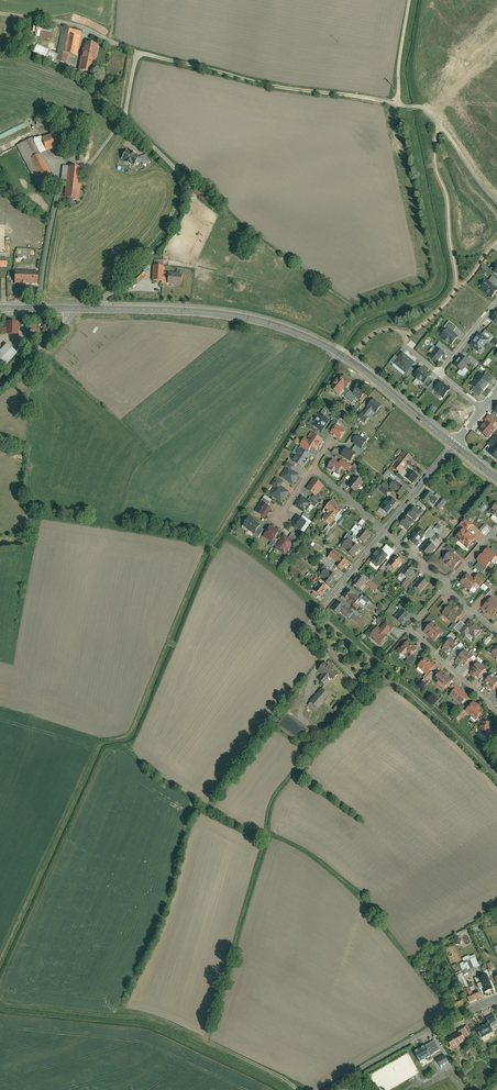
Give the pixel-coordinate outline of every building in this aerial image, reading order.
[(38,26),(35,38),(51,41),(53,30),(38,26)] [(68,31),(64,55),(76,58),(81,33),(68,31)] [(98,46),(85,43),(78,72),(91,75),(98,46)] [(37,44),(32,53),(45,60),(46,57),(53,61),(57,54),(37,44)] [(32,138),(16,147),(37,188),(54,181),(40,156),(73,143),(68,131),(57,135),(56,132),(33,141),(32,138)] [(126,150),(120,161),(124,163),(123,164),(130,168),(131,166),(133,168),(139,158),(136,156),(137,154),(130,151),(130,152),(126,150)] [(148,154),(141,156),(144,165),(151,163),(148,154)] [(82,169),(63,166),(61,180),(67,181),(64,200),(78,202),(82,169)] [(163,268),(153,267),(153,282),(161,283),(161,286),(180,287),(181,274),(163,273),(163,268)] [(144,269),(135,277),(139,282),(148,274),(144,269)] [(16,271),(16,284),(21,284),(21,287),(28,287),(28,285),(38,285),(39,272),(16,271)] [(488,281),(481,290),(493,299),(496,293),(496,288),(488,281)] [(141,290),(140,300),(161,300),(161,292),(158,292),(158,286),(152,286),(152,290),(141,290)] [(19,322),(6,322),(6,327),(1,327),(1,336),(19,336),(19,322)] [(459,337),(448,328),(441,336),(451,345),(459,337)] [(489,339),(480,332),(470,345),(478,352),(489,339)] [(0,353),(0,373),(18,354),(8,345),(0,353)] [(445,354),(436,347),(428,357),(437,364),(445,354)] [(415,361),(403,351),(394,363),(407,373),(415,361)] [(470,361),(461,354),(454,364),(463,371),(470,361)] [(431,376),(422,367),(414,375),(423,384),(431,376)] [(490,380),(481,373),(472,385),(481,392),(490,380)] [(329,388),(338,395),(344,387),(346,388),(351,382),(343,375),(341,378),(338,377),(329,388)] [(451,389),(441,381),(433,390),(443,399),(451,389)] [(352,394),(359,399),(365,392),(358,387),(352,394)] [(372,410),(375,412),(380,405),(373,400),(358,418),(364,423),(369,417),(367,416),(372,410)] [(311,426),(321,432),(329,420),(319,414),(311,426)] [(486,421),(492,426),(496,422),(489,416),(485,420),(486,421)] [(327,430),(330,432),(335,425),(338,421),(334,419),(327,430)] [(492,426),(486,421),(478,431),(487,438),(495,428),(492,426)] [(330,433),(339,439),(344,431),(335,425),(330,432),(330,433)] [(310,447),(315,450),(321,440),(311,433),(306,440),(303,438),(299,445),(300,445),(308,451),(310,447)] [(355,445),(361,448),(361,447),(366,441),(358,436),(353,443),(355,445)] [(496,461),(496,436),(496,438),(494,437),(488,445),(492,449),(488,454),(496,461)] [(299,449),(307,454),(309,451),(308,451),(300,445),(298,448),(299,449)] [(355,445),(350,452),(354,454),(354,455),(358,458),(364,449),(361,447),(361,448),(355,445)] [(302,468),(311,456),(307,454),(299,449),(291,461),(296,464),(302,468)] [(341,456),(349,462),(354,455),(354,454),(350,452),(345,449),(341,456)] [(392,467),(399,473),(402,470),(411,458),(404,452),(392,467)] [(341,459),(338,465),(341,467),(349,472),(349,471),(352,466),(341,459)] [(287,467),(291,470),(294,466),(286,461),(283,467),(285,469),(287,467)] [(338,465),(331,461),(327,469),(336,475),(341,467),(338,465)] [(352,466),(349,471),(355,475),(361,468),(354,464),(352,466)] [(292,485),(299,475),(291,470),(287,467),(285,469),(280,477),(292,485)] [(389,476),(392,479),(395,475),(388,470),(383,476),(387,479),(389,476)] [(398,474),(411,484),(418,476),(409,470),(407,473),(402,470),(398,474)] [(347,486),(355,492),(362,484),(354,477),(347,486)] [(277,484),(280,486),(283,483),(275,478),(270,485),(274,488),(277,484)] [(313,495),(315,496),(317,493),(323,486),(313,479),(306,489),(313,495)] [(388,488),(401,498),(406,491),(394,481),(388,488)] [(280,503),(288,491),(280,486),(277,484),(274,488),(269,495),(280,503)] [(379,490),(387,497),(390,493),(382,486),(379,490)] [(420,499),(427,504),(429,501),(433,505),(438,500),(427,491),(420,499)] [(313,495),(311,498),(318,503),(319,504),(322,500),(319,498),(321,496),(317,493),(315,496),(313,495)] [(307,500),(302,496),(294,506),(304,513),(311,505),(312,503),(307,500)] [(380,508),(388,514),(397,503),(389,496),(380,508)] [(310,497),(307,500),(312,503),(311,505),(314,508),(318,503),(311,498),(310,497)] [(260,501),(267,506),(269,502),(263,498),(260,501)] [(446,502),(440,498),(434,506),(439,510),(446,502)] [(322,519),(329,525),(333,520),(338,514),(342,509),(335,504),(337,503),(332,499),(324,510),(327,513),(322,519)] [(254,511),(264,518),(270,508),(267,506),(260,501),(254,511)] [(496,503),(488,512),(493,515),(496,518),(496,517),(496,504),(496,503)] [(406,516),(413,522),(420,513),(412,507),(406,516)] [(341,516),(338,514),(333,520),(329,525),(328,526),(331,528),(341,516)] [(300,519),(296,516),(290,524),(300,531),(304,524),(305,522),(300,519)] [(302,516),(300,519),(305,522),(304,524),(308,527),(311,522),(302,516)] [(399,524),(407,530),(413,522),(406,516),(399,524)] [(242,527),(253,534),(258,527),(259,525),(248,517),(242,527)] [(463,528),(466,531),(471,525),(464,519),(459,525),(463,528)] [(270,542),(274,537),(278,531),(270,525),(262,537),(270,542)] [(355,537),(362,529),(358,526),(352,534),(355,537)] [(263,530),(258,527),(253,534),(253,535),(258,538),(263,530)] [(429,528),(424,534),(427,536),(432,530),(429,528)] [(464,551),(475,538),(466,531),(463,528),(454,538),(458,541),(456,544),(464,551)] [(355,537),(363,543),(369,535),(362,529),(355,537)] [(432,530),(427,536),(430,539),(436,533),(432,530)] [(409,540),(415,545),(421,537),(416,532),(409,540)] [(291,534),(288,538),(293,542),(296,543),(299,539),(291,534)] [(274,548),(284,555),(293,542),(288,538),(283,535),(274,548)] [(348,539),(356,545),(358,543),(349,536),(347,538),(348,539)] [(277,540),(274,537),(270,542),(268,545),(271,547),(277,540)] [(347,553),(352,557),(360,548),(356,545),(348,539),(340,549),(346,554),(347,553)] [(420,550),(428,556),(435,548),(427,541),(420,550)] [(386,545),(381,551),(387,556),(389,558),(394,551),(386,545)] [(449,552),(452,555),(455,551),(448,545),(444,549),(449,552)] [(489,550),(496,557),(496,556),(496,552),(492,547),(489,550)] [(370,559),(379,566),(387,556),(381,551),(378,549),(370,559)] [(482,555),(490,562),(491,563),(496,557),(489,550),(487,549),(482,555)] [(334,565),(341,571),(347,563),(333,551),(328,556),(336,563),(334,565)] [(441,560),(453,570),(460,562),(452,555),(449,552),(441,560)] [(482,555),(481,554),(476,560),(478,562),(485,568),(490,562),(482,555)] [(391,573),(402,561),(396,556),(386,567),(385,568),(386,569),(391,573)] [(485,568),(478,562),(473,567),(481,574),(486,569),(485,568)] [(408,580),(414,572),(406,566),(400,573),(408,580)] [(322,581),(329,587),(335,580),(333,578),(335,576),(328,570),(327,572),(324,569),(319,575),(324,579),(322,581)] [(472,580),(465,574),(458,582),(468,591),(475,584),(476,583),(472,580)] [(477,574),(472,580),(476,583),(475,584),(479,587),(485,581),(477,574)] [(351,583),(359,589),(364,583),(365,581),(358,575),(351,583)] [(414,591),(419,595),(428,584),(420,578),(419,579),(418,578),(413,584),(411,586),(412,586),(416,589),(414,591)] [(365,581),(364,583),(375,591),(378,587),(367,579),(365,581)] [(314,591),(321,596),(326,589),(320,583),(314,591)] [(488,588),(482,595),(485,597),(491,590),(488,588)] [(354,604),(359,598),(347,589),(342,596),(353,605),(354,604)] [(482,608),(493,617),(496,612),(496,604),(490,598),(482,608)] [(331,609),(338,614),(340,612),(348,618),(349,617),(352,613),(350,612),(337,602),(331,609)] [(397,607),(400,610),(405,614),(409,609),(402,602),(397,607)] [(443,612),(448,606),(444,602),(438,608),(443,612)] [(441,614),(452,623),(459,614),(449,605),(448,606),(443,612),(441,614)] [(352,613),(349,617),(355,622),(361,615),(352,609),(350,612),(352,613)] [(405,614),(400,610),(394,618),(402,625),(409,617),(405,614)] [(423,622),(428,626),(431,624),(433,620),(428,616),(423,622)] [(386,621),(379,629),(376,627),(369,636),(380,645),(386,639),(384,638),(393,627),(386,621)] [(459,632),(465,625),(460,621),(454,629),(460,634),(460,633),(459,632)] [(468,634),(475,639),(482,631),(469,621),(465,625),(459,632),(460,633),(466,638),(468,634)] [(423,632),(434,642),(441,633),(431,624),(428,626),(423,632)] [(440,645),(442,647),(450,638),(447,636),(440,645)] [(448,652),(451,654),(458,646),(450,638),(442,647),(444,648),(442,651),(446,654),(448,652)] [(407,658),(408,659),(411,655),(416,650),(407,641),(400,648),(399,647),(395,651),(399,655),(403,654),(407,658)] [(458,646),(451,654),(453,656),(461,648),(458,646)] [(461,648),(453,656),(456,659),(463,650),(461,648)] [(461,664),(464,666),(464,665),(471,658),(463,650),(456,659),(455,659),(457,661),(456,662),(460,666),(461,664)] [(416,659),(411,655),(408,659),(407,658),(404,662),(409,666),(416,659)] [(471,658),(464,665),(468,668),(474,660),(471,658)] [(416,667),(425,675),(429,670),(433,666),(424,659),(416,667)] [(474,660),(468,668),(470,670),(477,663),(474,660)] [(338,674),(324,663),(317,671),(322,675),(318,680),(326,687),(338,674)] [(475,676),(477,678),(478,678),(484,670),(485,669),(477,663),(470,670),(469,671),(471,673),(470,675),(474,678),(475,676)] [(433,673),(429,670),(425,675),(423,678),(426,680),(428,678),(433,673)] [(487,673),(484,670),(478,678),(481,680),(487,673)] [(450,680),(451,679),(441,671),(437,675),(433,681),(443,689),(446,686),(450,680)] [(433,672),(433,673),(428,678),(432,682),(433,681),(437,675),(433,672)] [(490,675),(487,673),(481,680),(483,682),(490,675)] [(491,690),(492,690),(496,684),(496,678),(491,673),(490,675),(483,682),(483,683),(485,684),(483,687),(487,690),(489,688),(491,690)] [(456,687),(458,689),(460,687),(454,683),(449,688),(452,691),(456,687)] [(448,696),(460,706),(467,696),(458,689),(456,687),(452,691),(448,696)] [(329,697),(321,689),(309,702),(317,709),(329,697)] [(466,712),(475,720),(483,711),(472,702),(464,711),(466,712)] [(466,712),(464,711),(461,709),(454,718),(458,721),(466,712)] [(308,730),(286,713),(276,727),(298,744),(308,730)] [(479,733),(491,744),(496,736),(496,728),(494,732),(490,729),(490,722),(482,722),(482,726),(479,726),(479,733)] [(463,973),(479,967),(475,957),(459,964),(463,973)] [(477,978),(483,993),(492,990),(486,975),(477,978)] [(469,1003),(480,998),(477,991),(472,993),(469,988),(464,991),(469,1003)] [(454,993),(448,995),(454,1009),(465,1004),(462,998),(457,1000),(454,993)] [(491,1028),(496,1024),(496,1022),(493,1015),(486,1019),(488,1023),(491,1028)] [(491,1028),(488,1023),(476,1030),(481,1039),(493,1032),(491,1028)] [(458,1030),(459,1031),(463,1039),(469,1036),(468,1035),(464,1027),(458,1030)] [(459,1031),(446,1039),(450,1046),(449,1047),(450,1050),(465,1042),(463,1039),(459,1031)] [(420,1049),(425,1057),(430,1054),(431,1057),(436,1054),(435,1051),(439,1048),(435,1041),(420,1049)] [(444,1055),(436,1060),(440,1067),(448,1062),(444,1055)]
